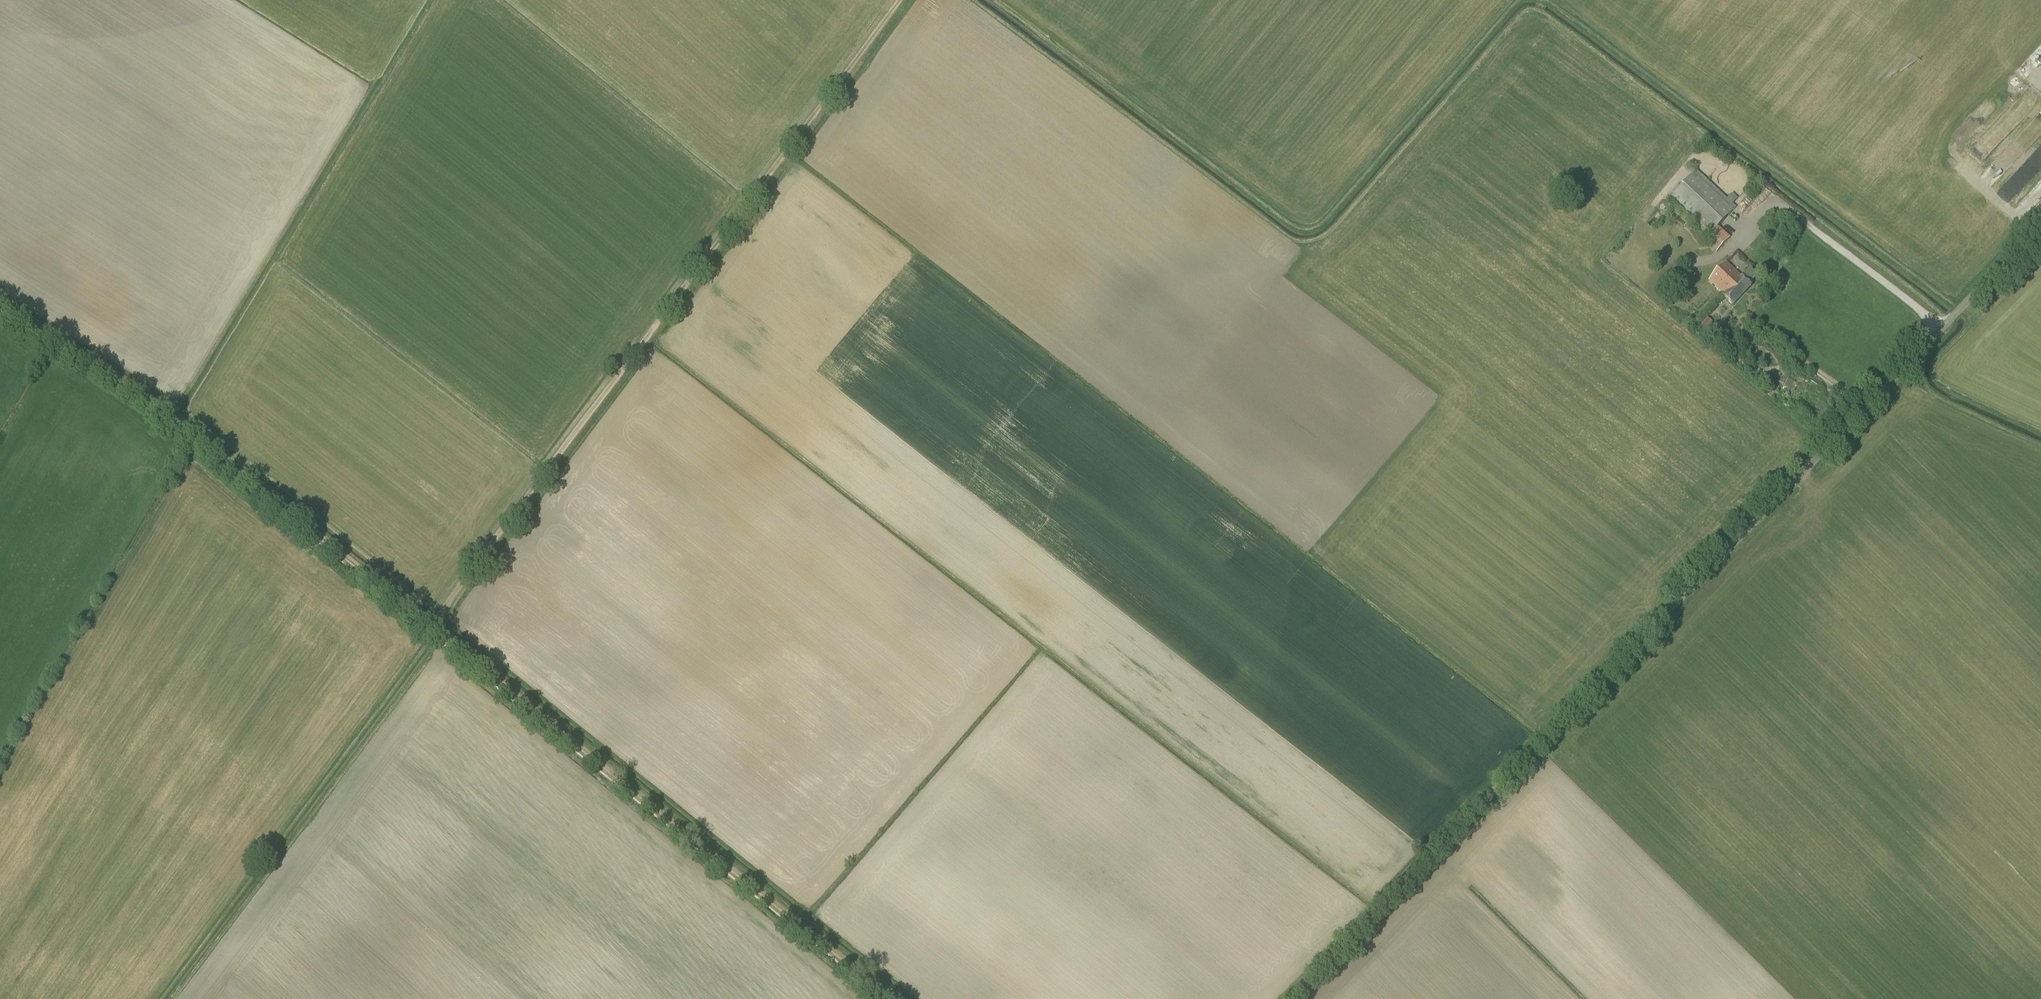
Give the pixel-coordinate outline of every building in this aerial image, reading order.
[(1697,170),(1669,199),(1721,248),(1731,238),(1719,227),(1737,208),(1697,170)] [(1742,276),(1726,262),(1708,281),(1718,291),(1724,296),(1723,298),(1732,306),(1750,286),(1748,284),(1756,275),(1750,269),(1742,276)] [(1706,331),(1713,323),(1707,317),(1699,325),(1706,331)]
